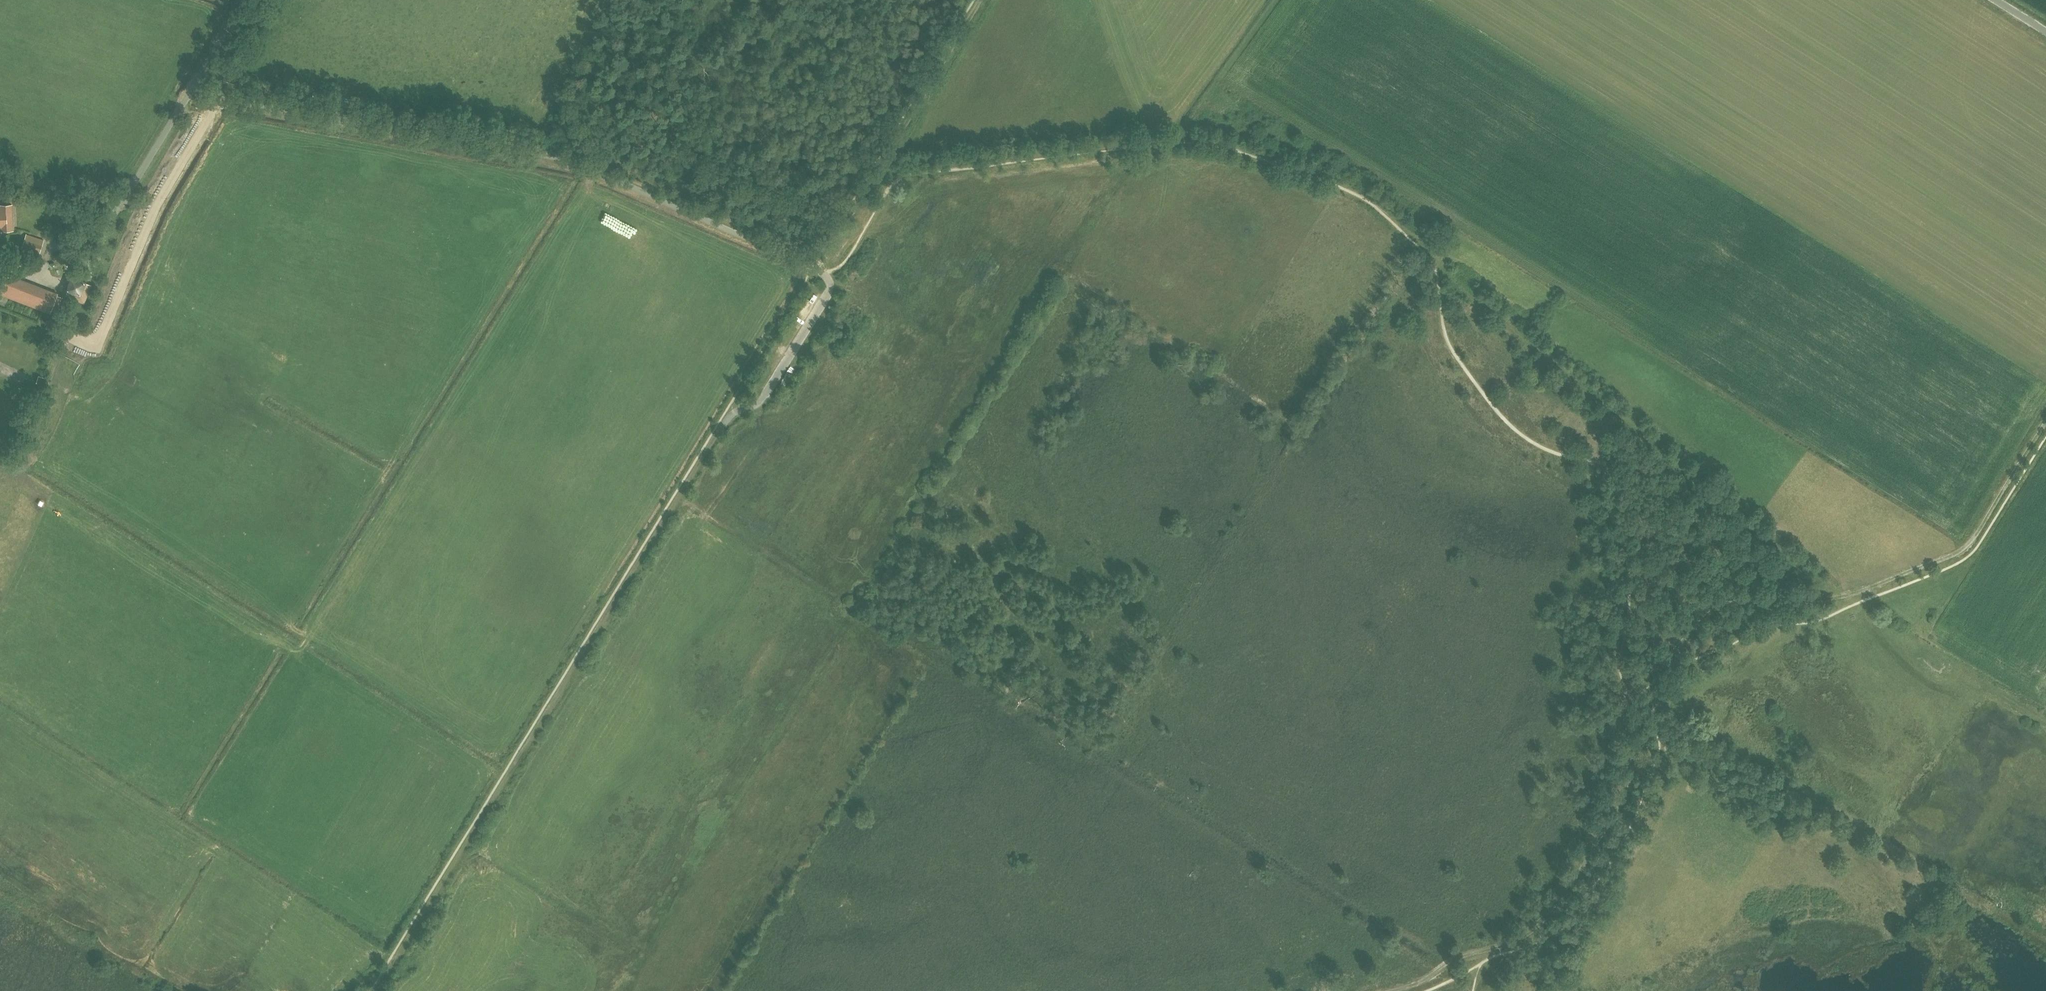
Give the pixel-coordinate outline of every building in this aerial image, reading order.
[(0,206),(0,230),(1,230),(1,231),(13,230),(12,205),(1,205),(1,206),(0,206)] [(39,256),(44,240),(27,235),(21,251),(39,256)] [(60,288),(77,295),(84,278),(66,271),(60,288)] [(50,313),(57,295),(10,276),(2,295),(50,313)]
